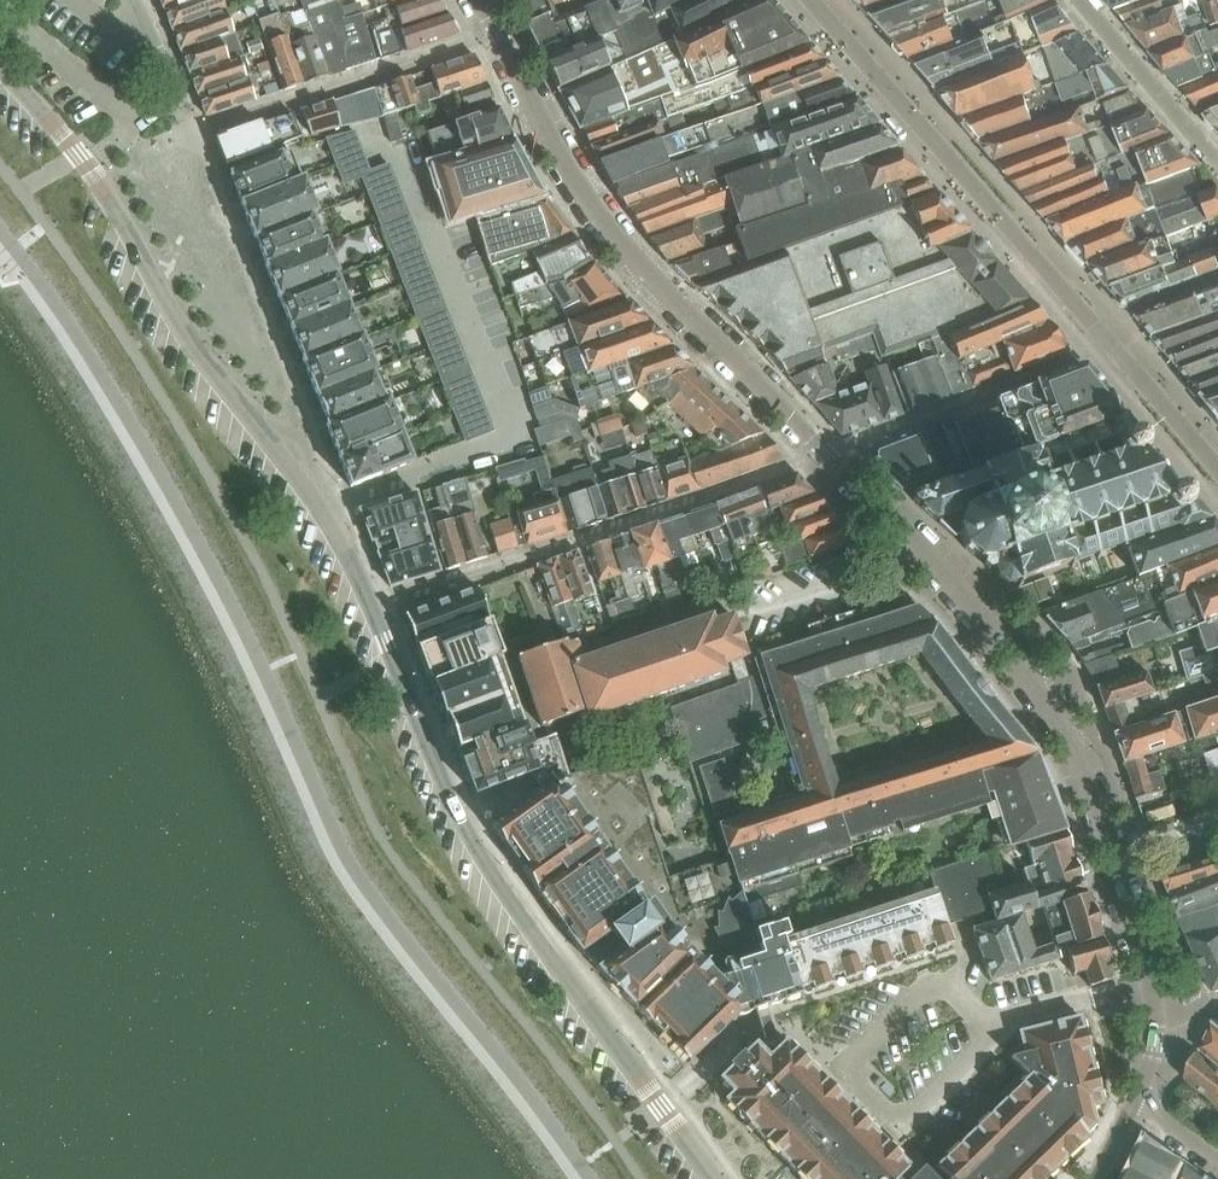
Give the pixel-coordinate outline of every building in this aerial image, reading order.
[(225,10),(221,0),(181,0),(163,7),(172,29),(225,10)] [(304,83),(280,15),(275,0),(271,0),(267,1),(272,15),(259,20),(283,89),(283,90),(304,83)] [(328,75),(346,69),(332,23),(346,18),(343,9),(340,0),(301,0),(309,23),(313,35),(314,35),(328,75)] [(447,13),(439,0),(407,0),(385,6),(385,7),(388,18),(381,21),(382,24),(371,28),(373,34),(447,13)] [(376,9),(385,7),(385,6),(407,0),(373,0),(376,9)] [(526,25),(531,34),(545,62),(617,33),(604,3),(559,21),(556,14),(552,6),(549,0),(512,0),(526,25)] [(604,3),(617,33),(545,62),(559,89),(752,0),(611,0),(604,3)] [(660,99),(809,44),(770,0),(752,0),(559,89),(561,92),(562,92),(565,97),(564,97),(565,100),(566,99),(570,106),(569,106),(581,126),(580,126),(581,128),(660,99)] [(871,18),(923,0),(854,0),(871,18)] [(955,14),(993,0),(923,0),(871,18),(891,39),(955,14)] [(1055,0),(993,0),(955,14),(891,39),(912,62),(1008,22),(1056,2),(1055,0)] [(1145,0),(1106,0),(1116,12),(1145,0)] [(1116,12),(1128,26),(1183,5),(1181,0),(1145,0),(1116,12)] [(1211,27),(1217,25),(1217,0),(1202,0),(1211,27)] [(1056,2),(1008,22),(912,62),(936,89),(1082,35),(1056,2)] [(358,5),(343,9),(346,18),(361,14),(358,5)] [(1151,53),(1207,30),(1203,19),(1198,15),(1188,18),(1183,5),(1128,26),(1151,53)] [(181,50),(234,34),(225,10),(172,29),(181,50)] [(280,15),(304,83),(328,75),(314,35),(313,35),(309,23),(295,27),(289,12),(280,15)] [(459,32),(447,13),(373,34),(380,58),(406,50),(406,51),(459,32)] [(361,14),(346,18),(332,23),(346,69),(376,59),(361,14)] [(1207,30),(1151,53),(1167,72),(1211,54),(1209,49),(1217,45),(1217,30),(1209,33),(1207,30)] [(234,34),(181,50),(190,72),(243,55),(234,34)] [(1082,35),(936,89),(961,118),(962,118),(963,118),(1056,86),(1109,66),(1082,35)] [(259,40),(247,44),(250,53),(262,49),(259,40)] [(809,44),(660,99),(667,118),(681,113),(728,96),(825,62),(809,44)] [(431,69),(435,82),(414,89),(419,104),(415,106),(418,114),(432,109),(428,101),(439,97),(439,96),(486,81),(474,54),(431,69)] [(1211,54),(1167,72),(1181,88),(1217,72),(1217,69),(1217,66),(1211,54)] [(243,55),(190,72),(198,94),(251,76),(243,55)] [(266,62),(257,66),(259,73),(269,70),(266,62)] [(735,113),(735,114),(837,77),(825,62),(728,96),(735,113)] [(1067,112),(1130,90),(1109,66),(1056,86),(1067,112)] [(1181,88),(1198,108),(1205,105),(1217,100),(1217,72),(1181,88)] [(207,115),(243,103),(255,99),(253,94),(257,79),(255,75),(251,76),(198,94),(207,115)] [(375,87),(384,116),(388,128),(399,125),(395,112),(415,106),(419,104),(414,89),(409,76),(375,87)] [(664,138),(600,162),(612,185),(619,182),(639,175),(668,164),(666,158),(680,153),(710,143),(712,149),(770,128),(770,127),(854,98),(837,77),(735,114),(735,113),(664,138)] [(276,82),(263,87),(266,95),(279,91),(276,82)] [(465,109),(492,99),(493,99),(486,82),(458,92),(465,109)] [(982,142),(1067,112),(1056,86),(963,118),(982,142)] [(384,116),(375,87),(355,94),(361,121),(384,116)] [(1001,164),(1067,141),(1091,133),(1113,125),(1150,112),(1130,90),(1067,112),(982,142),(1001,164)] [(361,121),(355,94),(333,101),(340,127),(361,121)] [(700,187),(878,126),(854,98),(770,127),(770,128),(712,149),(639,175),(619,182),(612,185),(626,208),(686,185),(700,187)] [(660,99),(581,128),(598,159),(662,134),(657,122),(667,118),(660,99)] [(340,127),(333,101),(302,111),(312,134),(340,127)] [(513,139),(500,114),(497,108),(428,132),(437,164),(513,139)] [(1204,115),(1217,132),(1217,110),(1211,112),(1204,115)] [(1067,141),(1001,164),(1014,178),(1027,193),(1080,172),(1095,166),(1099,165),(1111,160),(1125,155),(1135,151),(1173,136),(1150,112),(1113,125),(1091,133),(1067,141)] [(216,139),(227,166),(303,136),(293,113),(261,123),(216,139)] [(667,118),(657,122),(662,134),(685,125),(681,113),(667,118)] [(399,125),(388,128),(392,142),(403,139),(399,125)] [(739,227),(827,199),(818,173),(897,147),(878,126),(700,187),(686,185),(626,208),(647,236),(696,217),(717,210),(727,207),(732,223),(734,228),(735,228),(739,227)] [(329,138),(327,139),(328,140),(328,141),(338,166),(338,167),(365,157),(365,156),(364,156),(356,134),(356,133),(355,132),(353,132),(329,138)] [(1052,222),(1149,185),(1192,169),(1201,166),(1173,136),(1135,151),(1125,155),(1111,160),(1099,165),(1095,166),(1101,182),(1038,207),(1052,222)] [(572,233),(543,196),(527,167),(526,167),(527,168),(526,169),(521,160),(522,159),(523,161),(524,161),(513,139),(437,164),(430,166),(438,190),(440,189),(450,224),(475,217),(489,266),(492,266),(492,265),(508,260),(531,251),(572,233)] [(739,227),(735,228),(739,242),(745,257),(747,262),(882,213),(906,204),(936,193),(897,147),(818,173),(827,199),(739,227)] [(233,173),(231,174),(232,176),(232,177),(238,192),(243,203),(242,204),(242,205),(304,181),(304,179),(303,179),(302,179),(292,153),(291,150),(282,154),(282,153),(280,154),(280,155),(233,173)] [(365,157),(338,167),(338,168),(339,168),(344,182),(345,184),(347,183),(347,182),(363,176),(363,175),(371,172),(370,171),(365,158),(365,157)] [(371,172),(363,175),(363,176),(369,191),(368,191),(369,192),(396,181),(396,180),(390,166),(390,164),(388,164),(388,165),(370,171),(371,172)] [(1080,172),(1027,193),(1038,207),(1101,182),(1095,166),(1080,172)] [(1149,185),(1052,222),(1071,243),(1128,220),(1156,209),(1204,193),(1195,168),(1194,169),(1192,169),(1149,185)] [(304,181),(242,205),(242,206),(243,206),(255,236),(254,236),(255,237),(317,213),(316,212),(316,211),(305,182),(304,181)] [(396,181),(369,192),(369,193),(380,221),(380,222),(408,211),(408,210),(407,210),(397,182),(396,181)] [(1204,193),(1156,209),(1128,220),(1071,243),(1089,264),(1138,246),(1139,248),(1166,237),(1166,236),(1192,226),(1217,217),(1217,189),(1204,193)] [(962,235),(969,232),(936,193),(906,204),(924,249),(962,235)] [(932,342),(1031,301),(992,256),(969,232),(962,235),(924,249),(906,204),(882,213),(747,262),(689,283),(715,305),(763,349),(786,375),(825,358),(823,352),(841,345),(850,342),(858,339),(866,336),(871,334),(877,350),(881,361),(919,347),(932,342)] [(727,207),(717,210),(723,226),(732,223),(727,207)] [(647,236),(668,262),(676,259),(706,248),(702,234),(723,226),(717,210),(696,217),(647,236)] [(408,211),(380,222),(381,223),(381,222),(392,251),(392,252),(420,241),(419,240),(408,212),(408,211)] [(317,213),(255,237),(255,238),(256,238),(257,239),(263,254),(267,265),(266,265),(266,267),(326,243),(325,241),(323,242),(322,242),(312,216),(315,214),(315,215),(317,214),(317,213)] [(512,282),(515,295),(564,281),(593,261),(585,251),(581,245),(572,233),(531,251),(536,263),(539,271),(512,282)] [(1110,287),(1122,301),(1129,304),(1172,286),(1217,269),(1217,264),(1213,250),(1212,250),(1212,249),(1197,255),(1195,249),(1178,254),(1176,249),(1171,251),(1166,237),(1139,248),(1138,246),(1089,264),(1110,287)] [(420,241),(392,252),(393,253),(405,282),(404,283),(405,284),(432,273),(432,272),(420,242),(420,241)] [(678,263),(671,266),(685,279),(692,277),(745,257),(739,242),(678,263)] [(326,243),(266,267),(267,267),(272,280),(278,295),(278,296),(278,297),(338,273),(337,272),(337,271),(326,244),(326,243)] [(624,297),(609,280),(608,279),(593,261),(564,281),(515,295),(519,307),(555,297),(563,309),(567,318),(624,297)] [(338,273),(278,297),(279,298),(280,298),(285,311),(291,326),(291,327),(292,328),(349,306),(348,304),(348,303),(337,275),(336,275),(338,274),(338,273)] [(432,273),(405,284),(405,285),(405,284),(417,315),(417,316),(445,305),(445,304),(444,304),(432,274),(433,274),(432,273)] [(1144,316),(1142,323),(1155,338),(1217,316),(1217,289),(1144,316)] [(528,339),(537,361),(564,351),(565,353),(648,323),(628,301),(569,323),(528,339)] [(1031,301),(932,342),(953,396),(1066,352),(1063,342),(1064,341),(1031,301)] [(445,305),(417,316),(418,317),(430,347),(430,348),(458,337),(457,336),(445,306),(445,305)] [(349,306),(292,328),(292,329),(298,343),(303,357),(304,358),(304,359),(303,359),(303,361),(363,337),(362,336),(361,337),(360,336),(349,307),(349,306)] [(1155,338),(1167,353),(1217,335),(1217,316),(1155,338)] [(586,372),(670,345),(648,323),(565,353),(564,351),(537,361),(547,385),(570,378),(586,373),(586,372)] [(871,334),(866,336),(870,352),(877,350),(871,334)] [(1167,353),(1180,369),(1217,355),(1217,335),(1167,353)] [(870,352),(866,336),(858,339),(862,354),(870,352)] [(363,337),(303,361),(304,361),(305,363),(310,378),(316,392),(316,393),(376,370),(375,369),(375,368),(363,339),(363,338),(363,337)] [(458,337),(430,348),(430,349),(431,349),(443,379),(442,379),(443,380),(470,370),(470,369),(458,338),(458,337)] [(858,339),(850,342),(854,356),(862,354),(858,339)] [(841,345),(844,359),(854,356),(850,342),(841,345)] [(924,361),(893,372),(908,412),(950,397),(953,396),(932,342),(919,347),(924,361)] [(586,373),(570,378),(580,408),(583,407),(598,402),(610,397),(635,389),(648,384),(692,366),(670,345),(586,372),(586,373)] [(1180,369),(1193,384),(1217,375),(1217,355),(1180,369)] [(797,375),(789,378),(813,402),(815,404),(839,394),(828,363),(797,375)] [(973,471),(1069,434),(1117,416),(1112,402),(1108,395),(1085,365),(950,417),(955,427),(958,435),(961,442),(964,449),(967,456),(970,464),(973,471)] [(648,384),(635,389),(657,408),(667,401),(667,402),(670,404),(678,395),(710,383),(692,366),(648,384)] [(885,366),(866,373),(870,383),(883,421),(883,422),(903,415),(902,414),(885,366)] [(376,370),(316,393),(316,394),(318,394),(329,423),(327,424),(327,426),(389,401),(389,400),(387,401),(384,402),(384,401),(373,373),(373,372),(374,371),(374,372),(376,371),(376,370)] [(470,370),(443,380),(443,381),(455,411),(455,412),(483,401),(482,400),(470,371),(471,371),(470,370)] [(1193,384),(1205,398),(1217,393),(1217,375),(1193,384)] [(678,395),(670,404),(688,420),(702,434),(706,437),(714,429),(745,416),(730,402),(710,383),(678,395)] [(870,383),(846,392),(859,429),(883,421),(870,383)] [(530,392),(534,406),(552,400),(548,386),(530,392)] [(839,394),(815,404),(841,435),(859,429),(846,392),(839,394)] [(1205,398),(1217,414),(1217,393),(1205,398)] [(593,405),(600,432),(628,425),(621,398),(593,405)] [(552,400),(534,406),(539,420),(559,413),(577,419),(580,408),(556,399),(552,400)] [(389,401),(327,426),(328,426),(333,441),(339,455),(339,456),(340,456),(339,456),(340,458),(402,433),(401,433),(401,432),(390,404),(389,402),(389,401)] [(483,401),(455,412),(456,413),(461,426),(488,415),(488,414),(483,402),(483,401)] [(559,413),(539,420),(541,427),(548,425),(561,420),(567,422),(571,433),(574,442),(583,439),(581,431),(577,419),(559,413)] [(1131,547),(1207,518),(1194,501),(1196,500),(1181,482),(1173,487),(1169,482),(1170,481),(1149,455),(1148,456),(1144,451),(1151,445),(1137,426),(1135,428),(1124,415),(1123,416),(1122,414),(1117,416),(1069,434),(973,471),(970,464),(963,467),(941,475),(924,426),(872,445),(869,460),(910,497),(955,537),(954,538),(963,546),(964,545),(966,548),(967,548),(979,558),(978,559),(989,569),(997,577),(998,576),(1006,584),(1008,584),(1122,545),(1123,549),(1127,548),(1125,544),(1129,542),(1130,546),(1131,547)] [(488,415),(461,426),(466,439),(466,440),(467,441),(469,440),(468,440),(492,431),(494,430),(494,429),(493,428),(488,416),(488,415)] [(745,416),(714,429),(706,437),(707,438),(721,452),(762,435),(764,432),(745,416)] [(642,421),(632,424),(636,436),(646,433),(642,421)] [(539,443),(553,439),(548,425),(541,427),(535,429),(539,443)] [(947,430),(950,438),(958,435),(955,427),(947,430)] [(600,435),(605,450),(627,443),(622,429),(600,435)] [(658,431),(649,434),(653,447),(662,444),(658,431)] [(402,433),(340,458),(340,459),(351,485),(350,485),(351,487),(353,486),(379,476),(381,475),(411,463),(413,462),(413,461),(412,461),(412,459),(402,435),(402,433)] [(765,434),(762,435),(721,452),(689,461),(699,489),(785,458),(765,434)] [(702,434),(697,439),(703,443),(707,438),(706,437),(702,434)] [(950,438),(953,445),(961,442),(958,435),(950,438)] [(651,450),(654,459),(667,500),(699,489),(689,461),(683,442),(677,444),(678,449),(677,449),(681,459),(664,465),(661,455),(660,455),(659,450),(664,449),(663,445),(651,449),(651,450)] [(953,445),(956,452),(964,449),(961,442),(953,445)] [(956,452),(959,459),(967,456),(964,449),(956,452)] [(640,454),(631,457),(633,464),(636,474),(646,506),(667,500),(654,459),(651,450),(640,454)] [(959,459),(963,467),(970,464),(967,456),(959,459)] [(518,512),(527,545),(567,532),(551,480),(544,457),(526,462),(529,472),(536,470),(540,480),(544,491),(534,494),(538,506),(518,512)] [(571,474),(551,480),(567,532),(608,519),(593,470),(592,468),(589,469),(583,465),(573,468),(571,474)] [(646,506),(636,474),(617,481),(614,469),(595,475),(608,519),(646,506)] [(762,486),(771,510),(780,506),(815,493),(798,473),(797,474),(762,486)] [(464,479),(443,486),(448,505),(450,505),(466,564),(487,557),(487,556),(474,513),(475,513),(468,492),(464,479)] [(443,486),(436,488),(441,507),(448,505),(443,486)] [(756,489),(736,496),(753,536),(757,546),(777,539),(774,528),(766,511),(756,489)] [(375,539),(378,545),(384,543),(429,531),(419,491),(363,507),(361,508),(370,533),(373,540),(375,539)] [(815,493),(780,506),(787,525),(792,524),(829,509),(815,493)] [(736,496),(716,503),(733,543),(737,556),(758,549),(757,546),(753,536),(736,496)] [(716,503),(688,513),(696,535),(711,530),(716,544),(718,544),(724,561),(737,556),(733,543),(716,503)] [(441,507),(429,511),(446,570),(466,564),(450,505),(448,505),(441,507)] [(787,525),(781,528),(787,546),(842,525),(829,509),(792,524),(787,525)] [(684,514),(657,523),(676,577),(684,574),(679,557),(683,556),(697,551),(684,514)] [(489,524),(498,554),(519,547),(510,518),(489,524)] [(1131,547),(1130,546),(1128,547),(1139,576),(1166,566),(1217,546),(1217,528),(1210,518),(1208,520),(1207,518),(1131,547)] [(676,577),(657,523),(632,532),(645,569),(658,564),(662,575),(660,576),(665,592),(679,588),(676,577)] [(787,546),(781,548),(787,566),(857,542),(842,525),(787,546)] [(384,544),(377,547),(379,553),(378,553),(379,556),(381,561),(390,584),(391,587),(393,586),(437,572),(437,573),(440,572),(439,569),(439,570),(428,531),(384,544)] [(641,570),(645,569),(632,532),(611,539),(629,599),(631,598),(640,595),(637,585),(645,582),(641,570)] [(629,599),(611,539),(588,547),(599,582),(611,578),(619,602),(629,599)] [(1040,612),(1069,645),(1071,644),(1088,637),(1096,634),(1107,630),(1118,626),(1123,624),(1165,609),(1167,615),(1158,619),(1155,625),(1149,622),(1130,629),(1128,635),(1132,648),(1174,634),(1175,635),(1196,627),(1203,625),(1217,619),(1217,546),(1166,566),(1139,576),(1123,582),(1100,591),(1074,601),(1040,612)] [(593,592),(578,551),(558,558),(586,637),(606,630),(600,613),(592,616),(591,611),(589,612),(583,596),(593,592)] [(586,637),(558,558),(537,565),(553,607),(564,603),(572,628),(563,631),(566,640),(567,643),(586,637)] [(770,562),(761,565),(765,576),(774,574),(773,573),(773,571),(770,562)] [(761,565),(742,571),(745,583),(765,576),(761,565)] [(1025,582),(1018,590),(1034,605),(1042,596),(1025,582)] [(407,620),(404,621),(405,625),(404,625),(409,639),(410,639),(411,642),(415,641),(417,646),(430,682),(431,681),(435,693),(431,695),(435,707),(440,705),(444,716),(445,716),(450,727),(445,729),(449,741),(454,739),(458,749),(459,749),(464,762),(462,762),(470,783),(472,783),(476,794),(531,773),(541,787),(543,790),(550,785),(551,786),(570,776),(557,733),(534,741),(504,655),(490,620),(479,588),(405,615),(407,620)] [(679,588),(665,592),(670,609),(685,604),(679,588)] [(619,602),(616,603),(621,620),(637,615),(631,598),(629,599),(619,602)] [(610,603),(606,604),(612,623),(621,620),(616,603),(615,601),(610,603)] [(762,655),(761,655),(803,791),(806,789),(809,796),(796,800),(720,825),(730,854),(731,857),(746,903),(747,903),(802,885),(798,875),(852,857),(847,840),(892,826),(891,822),(900,820),(901,825),(986,798),(985,793),(994,791),(1046,775),(1037,754),(1038,753),(1033,748),(1032,748),(990,694),(981,682),(976,676),(975,676),(938,627),(938,626),(934,621),(918,606),(877,619),(828,634),(762,655)] [(567,643),(566,640),(519,656),(542,725),(586,710),(589,718),(726,672),(723,664),(747,656),(738,629),(733,615),(714,621),(712,615),(592,656),(586,637),(567,643)] [(1179,652),(1188,681),(1204,676),(1217,672),(1217,670),(1215,660),(1212,649),(1217,647),(1217,619),(1203,625),(1196,627),(1203,645),(1179,652)] [(1109,637),(1120,633),(1118,626),(1107,630),(1109,637)] [(1096,634),(1099,641),(1109,637),(1107,630),(1096,634)] [(1071,644),(1075,650),(1090,644),(1088,637),(1071,644)] [(1117,653),(1126,650),(1124,642),(1114,646),(1117,653)] [(1107,656),(1115,654),(1117,653),(1114,646),(1104,649),(1107,656)] [(1104,649),(1094,653),(1096,660),(1107,656),(1104,649)] [(1084,664),(1097,685),(1122,677),(1115,654),(1107,656),(1096,660),(1086,663),(1084,664)] [(1147,670),(1098,687),(1099,688),(1099,689),(1102,696),(1104,702),(1106,707),(1136,698),(1154,692),(1147,670)] [(1204,676),(1206,684),(1217,680),(1217,681),(1217,672),(1204,676)] [(738,685),(672,709),(691,761),(757,738),(751,721),(765,716),(752,679),(738,684),(738,685)] [(1136,698),(1106,707),(1114,733),(1145,723),(1136,698)] [(1174,712),(1178,726),(1189,723),(1194,739),(1217,732),(1217,698),(1185,708),(1184,709),(1174,712)] [(1145,723),(1114,733),(1124,761),(1132,759),(1143,755),(1184,742),(1178,726),(1174,712),(1145,723)] [(582,953),(689,1063),(740,1013),(737,1010),(737,1008),(749,1004),(751,1011),(756,1009),(765,1039),(770,1034),(778,1042),(766,1006),(770,1005),(768,998),(781,994),(783,1001),(802,994),(786,944),(785,944),(783,937),(790,935),(785,921),(756,931),(747,903),(746,903),(731,857),(670,877),(651,819),(658,817),(637,753),(576,773),(570,776),(551,786),(550,785),(543,790),(541,787),(490,823),(582,953)] [(1124,761),(1124,762),(1136,800),(1137,799),(1137,798),(1165,789),(1160,771),(1149,775),(1143,755),(1132,759),(1124,761)] [(724,759),(712,762),(715,770),(727,767),(724,759)] [(703,774),(715,770),(712,762),(701,766),(703,774)] [(715,770),(717,777),(729,773),(727,767),(715,770)] [(715,770),(703,774),(706,780),(717,777),(715,770)] [(731,780),(729,773),(717,777),(720,784),(731,780)] [(1053,788),(1046,775),(994,791),(1002,819),(1057,802),(1053,788)] [(708,787),(720,784),(717,777),(706,780),(708,787)] [(720,784),(722,791),(734,787),(731,780),(720,784)] [(722,791),(720,784),(708,787),(710,794),(722,791)] [(724,798),(736,794),(734,787),(722,791),(724,798)] [(724,798),(722,791),(710,794),(712,801),(724,798)] [(724,798),(726,804),(738,801),(736,794),(724,798)] [(724,798),(712,801),(715,808),(726,804),(724,798)] [(741,809),(738,801),(726,804),(729,812),(741,809)] [(1066,829),(1057,802),(1002,819),(1011,846),(1026,842),(1066,829)] [(717,816),(729,812),(726,804),(715,808),(717,816)] [(1066,829),(1026,842),(1034,865),(1024,868),(1030,883),(1033,893),(1082,879),(1066,829)] [(991,853),(976,857),(976,858),(930,873),(937,895),(938,895),(967,885),(973,888),(981,914),(985,925),(973,929),(991,981),(993,981),(994,984),(997,983),(996,980),(1006,977),(1007,980),(1011,979),(1010,976),(1021,973),(1022,976),(1026,975),(1025,972),(1036,969),(1037,972),(1040,971),(1040,968),(1051,965),(1053,968),(1056,967),(1055,964),(1069,960),(1065,948),(1101,937),(1082,879),(1033,893),(1030,883),(1003,891),(991,853)] [(1163,873),(1171,893),(1217,876),(1217,857),(1192,865),(1192,864),(1163,873)] [(1171,893),(1182,920),(1217,907),(1217,876),(1171,893)] [(967,885),(938,895),(948,925),(981,914),(973,888),(967,885)] [(937,895),(795,942),(795,941),(786,944),(802,994),(954,944),(948,925),(938,895),(937,895)] [(1182,920),(1190,937),(1198,936),(1217,931),(1217,907),(1182,920)] [(1190,937),(1191,940),(1192,939),(1199,956),(1203,965),(1217,961),(1217,931),(1198,936),(1190,937)] [(1065,948),(1069,960),(1075,977),(1085,973),(1092,989),(1112,981),(1107,966),(1110,966),(1101,937),(1065,948)] [(1203,965),(1206,973),(1207,972),(1215,989),(1214,989),(1215,992),(1217,991),(1217,961),(1203,965)] [(1057,1167),(1089,1135),(1086,1132),(1095,1123),(1091,1106),(1103,1103),(1081,1016),(1020,1032),(1026,1053),(1011,1057),(1030,1077),(936,1168),(940,1173),(934,1178),(1045,1178),(1057,1167)] [(1213,1022),(1200,1050),(1217,1065),(1217,1027),(1213,1022)] [(922,1168),(911,1178),(905,1171),(909,1168),(786,1042),(781,1046),(778,1042),(770,1034),(765,1039),(757,1046),(756,1044),(744,1056),(742,1054),(731,1065),(732,1067),(720,1079),(734,1092),(726,1100),(803,1178),(933,1178),(922,1168)] [(1198,1054),(1186,1079),(1217,1105),(1217,1070),(1198,1054)] [(1127,1178),(1174,1178),(1183,1160),(1148,1136),(1127,1178)] [(1185,1161),(1176,1178),(1211,1178),(1185,1161)]
